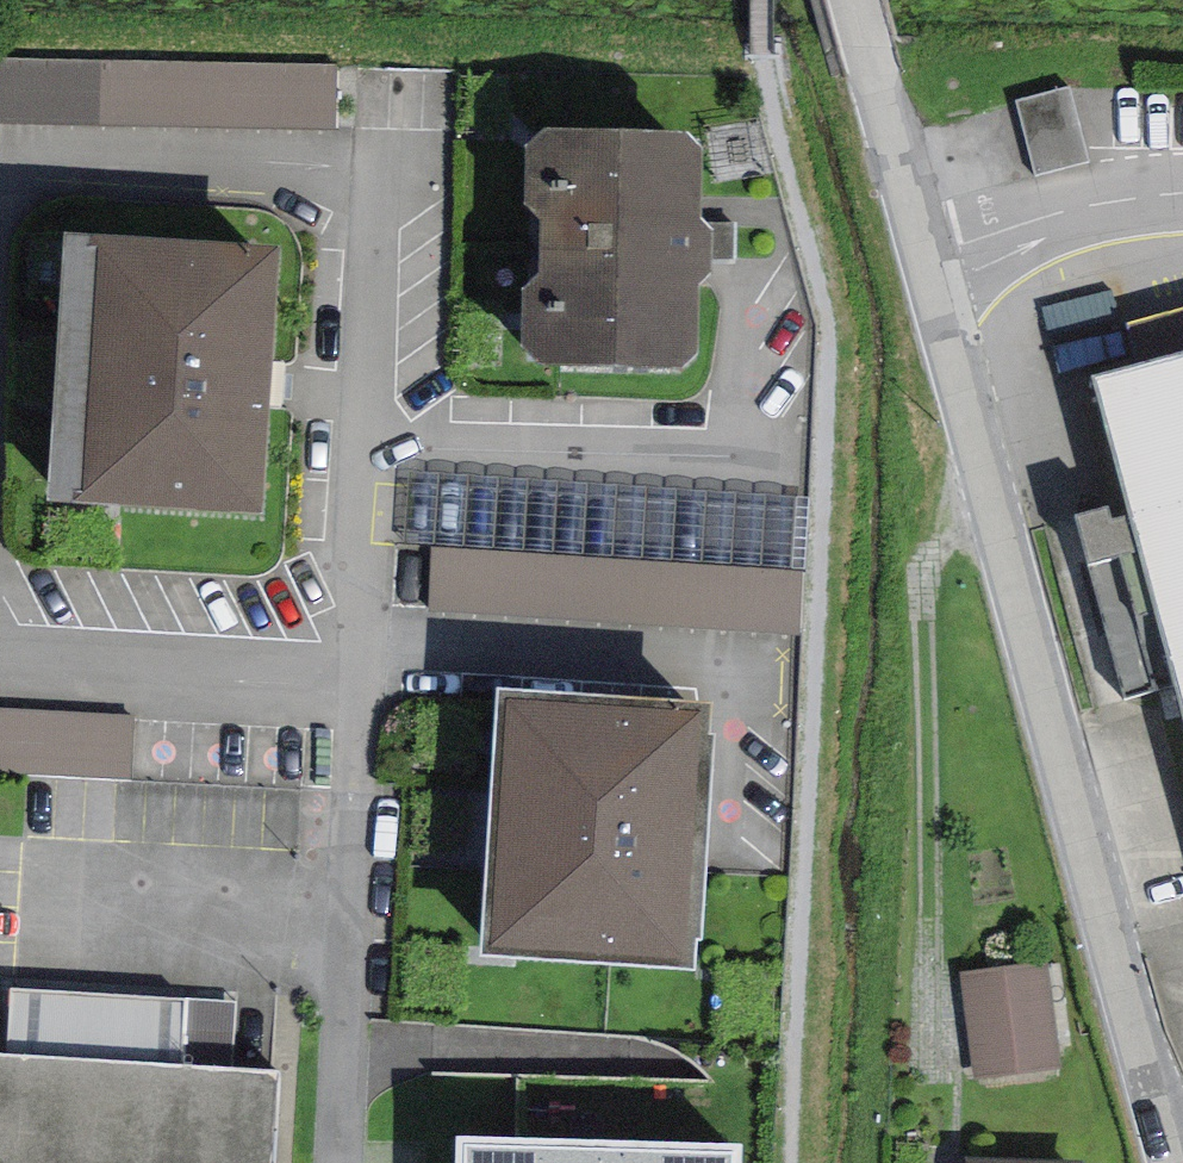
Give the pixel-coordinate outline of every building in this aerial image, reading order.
[(336,65),(0,60),(0,124),(336,129),(336,65)] [(1070,84),(1023,98),(1044,171),(1092,157),(1070,84)] [(522,288),(521,348),(544,366),(681,368),(697,354),(700,286),(712,274),(713,259),(714,230),(706,223),(701,219),(704,148),(688,133),(545,130),(527,146),(524,203),(538,219),(539,272),(522,288)] [(735,260),(736,223),(706,223),(714,230),(713,259),(735,260)] [(66,233),(48,500),(263,512),(282,247),(66,233)] [(1092,377),(1182,712),(1182,353),(1092,377)] [(804,572),(809,497),(410,472),(405,548),(436,550),(804,572)] [(802,635),(804,572),(436,550),(432,611),(802,635)] [(498,691),(482,956),(693,969),(695,939),(702,940),(714,735),(709,734),(711,704),(498,691)] [(135,716),(0,710),(0,774),(132,781),(135,716)] [(1062,1068),(1048,963),(960,975),(974,1080),(1062,1068)] [(280,1074),(232,1071),(237,1002),(11,990),(10,1056),(0,1055),(0,1162),(274,1162),(280,1074)] [(455,1162),(741,1162),(742,1145),(456,1138),(455,1162)]
